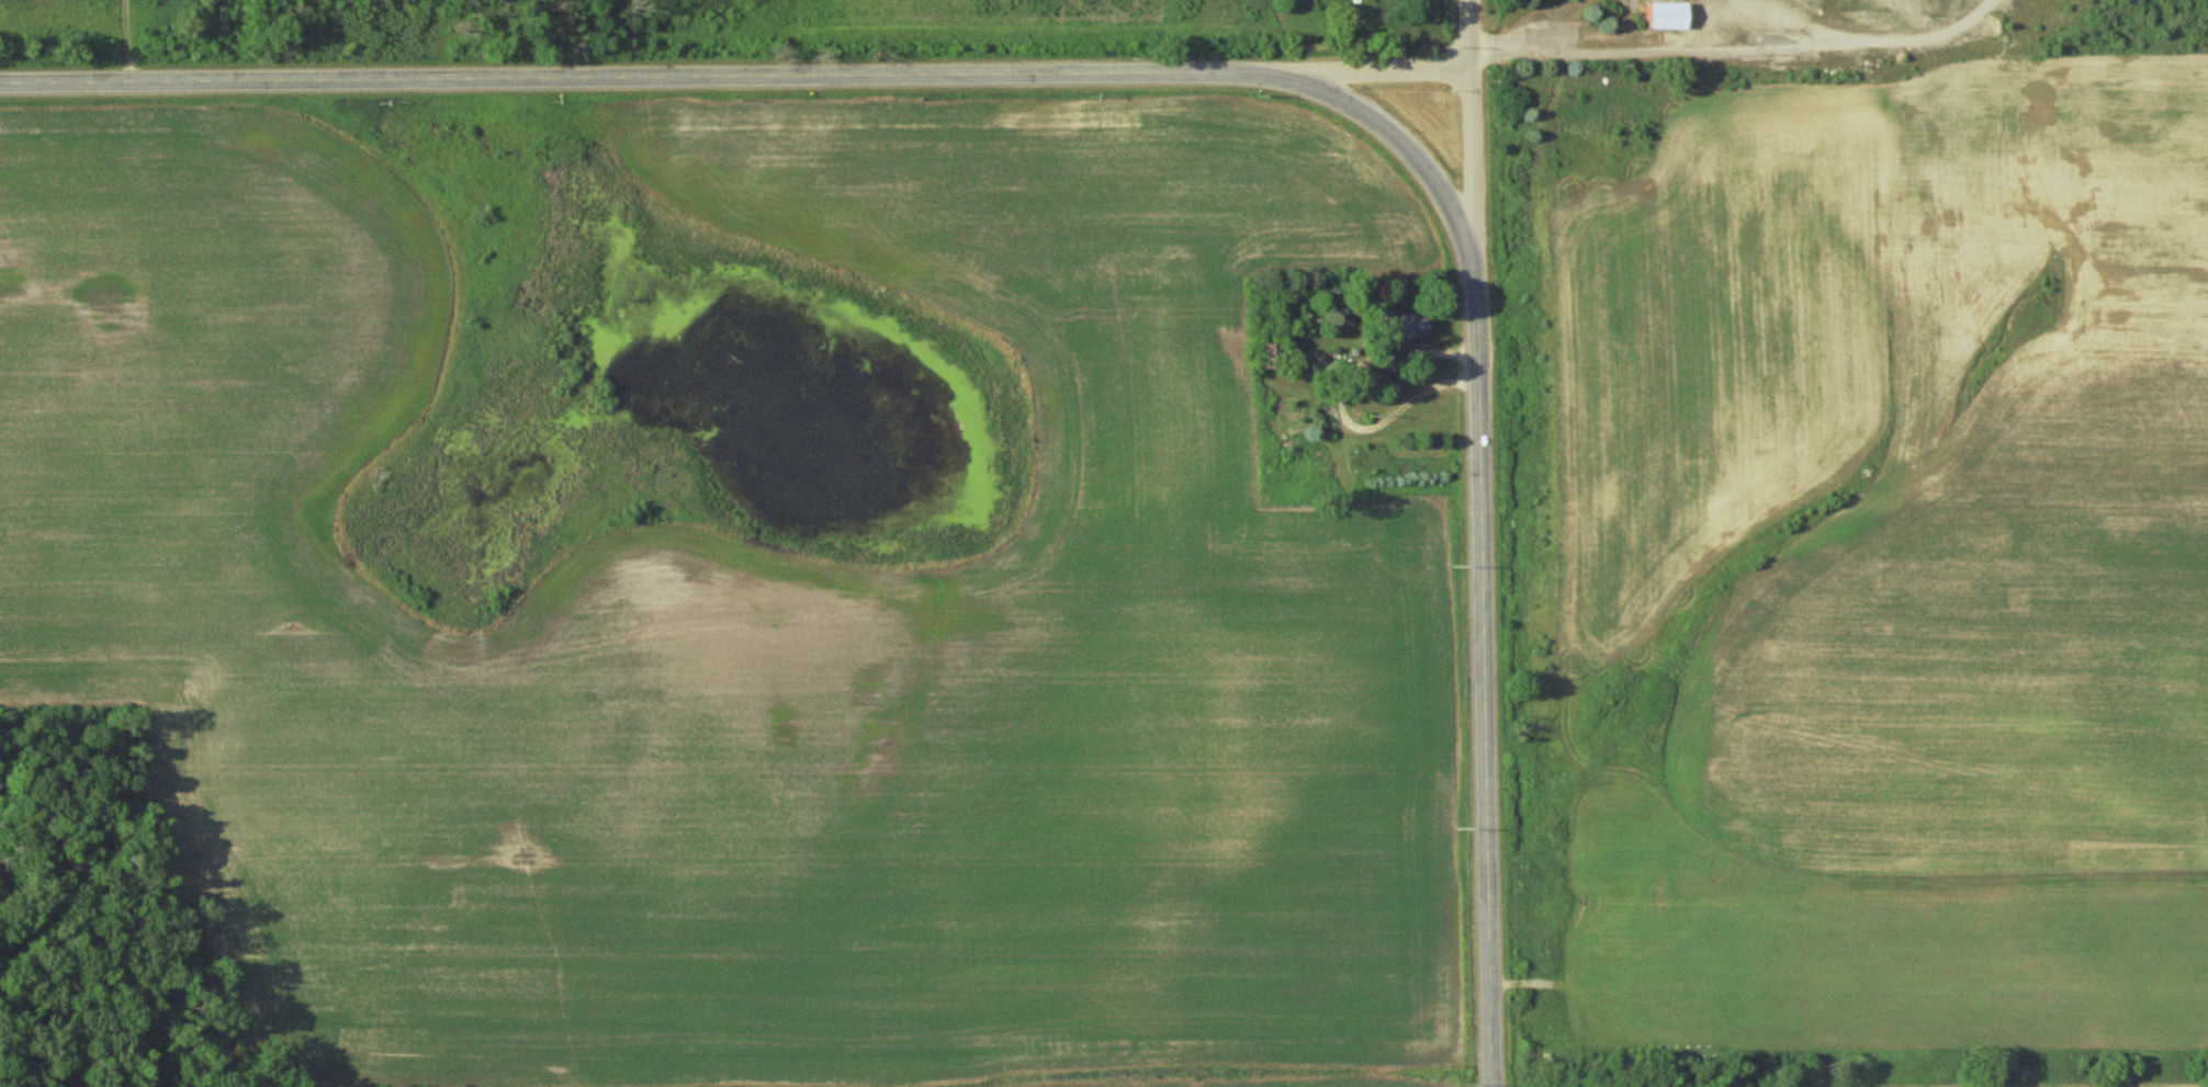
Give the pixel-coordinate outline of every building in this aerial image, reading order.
[(1647,29),(1684,30),(1685,4),(1647,3),(1647,29)] [(1395,316),(1395,313),(1384,313),(1385,337),(1425,336),(1424,316),(1395,316)]
